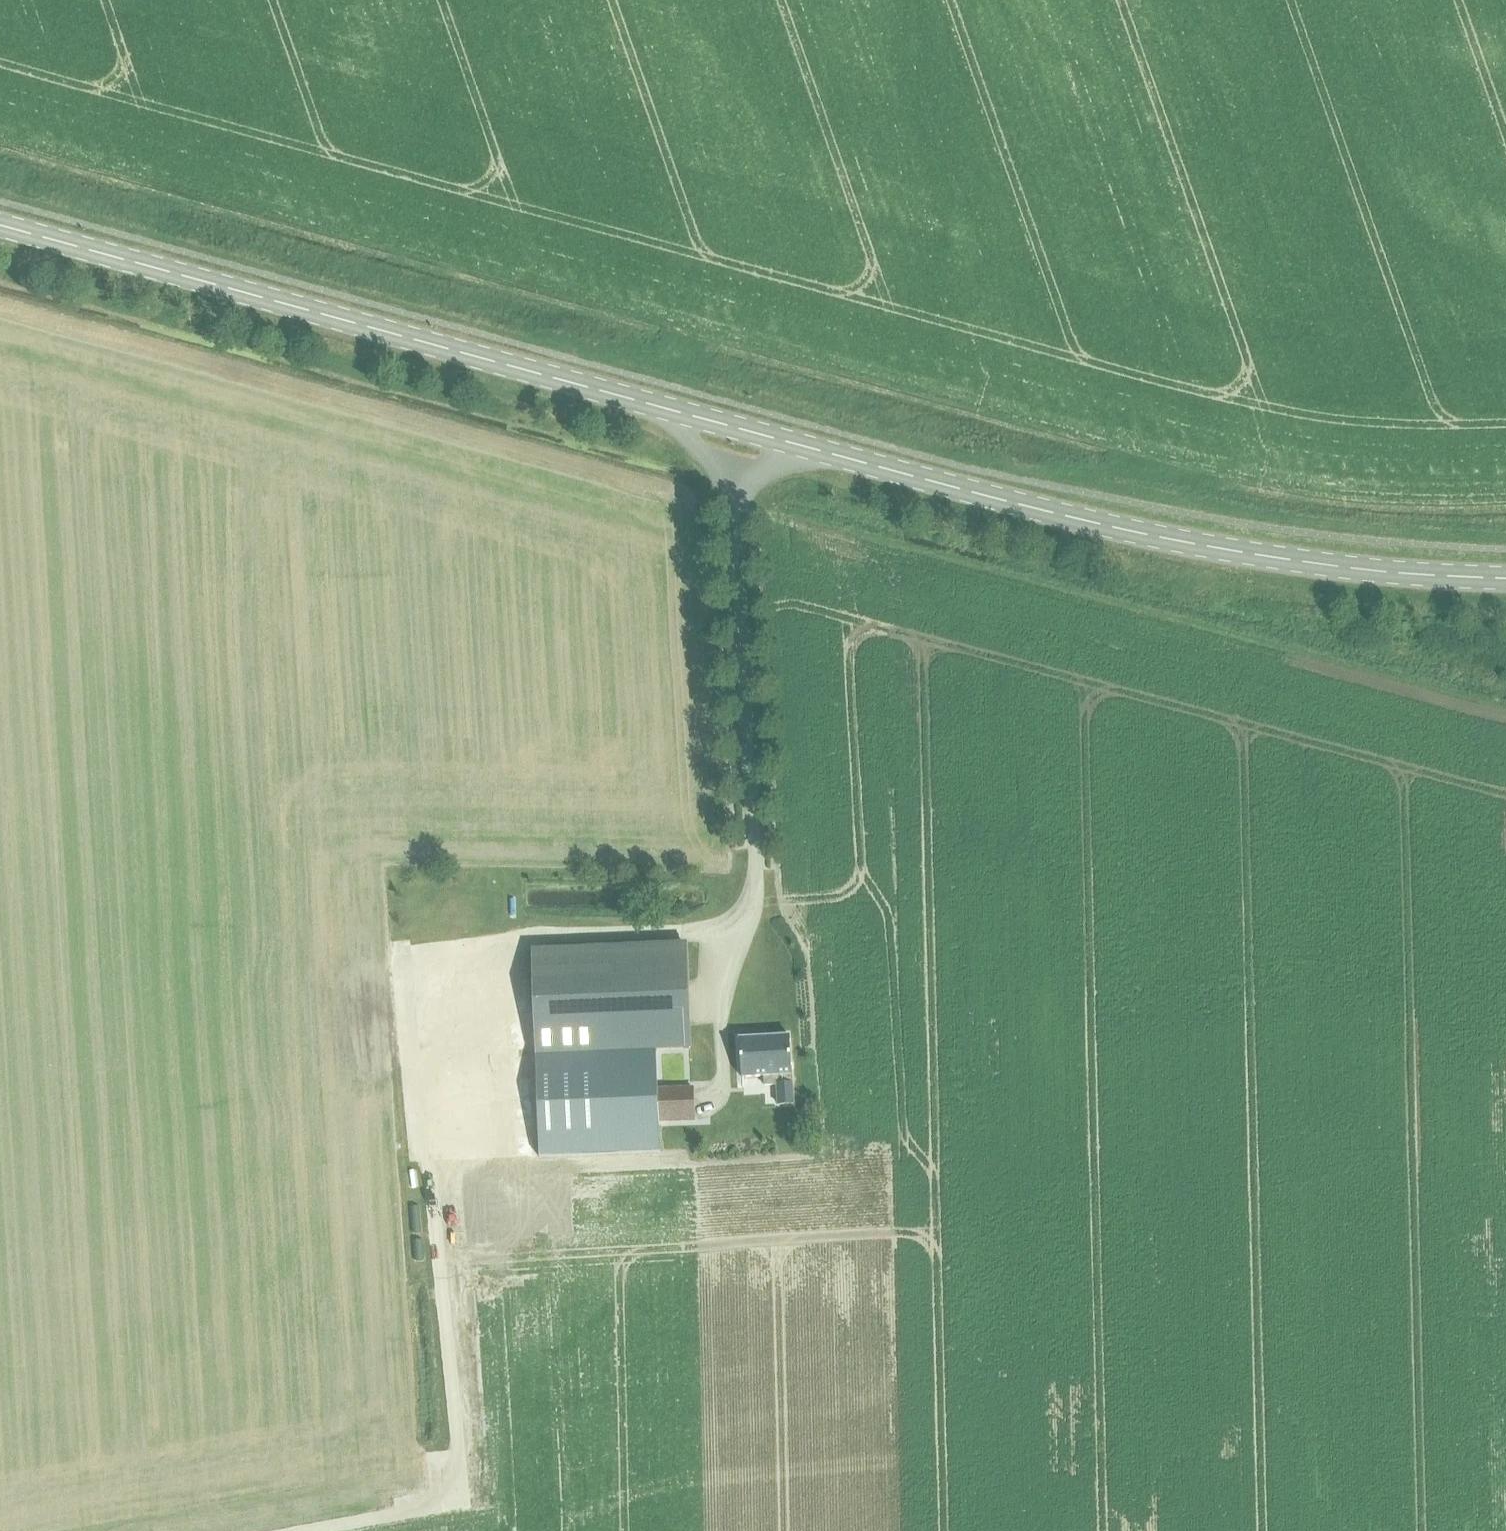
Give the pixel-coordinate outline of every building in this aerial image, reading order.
[(660,1152),(658,1122),(694,1121),(692,1089),(657,1090),(655,1051),(688,1049),(683,945),(530,952),(540,1158),(660,1152)] [(778,1105),(793,1105),(790,1038),(740,1040),(742,1078),(763,1077),(764,1086),(777,1086),(778,1105)]
